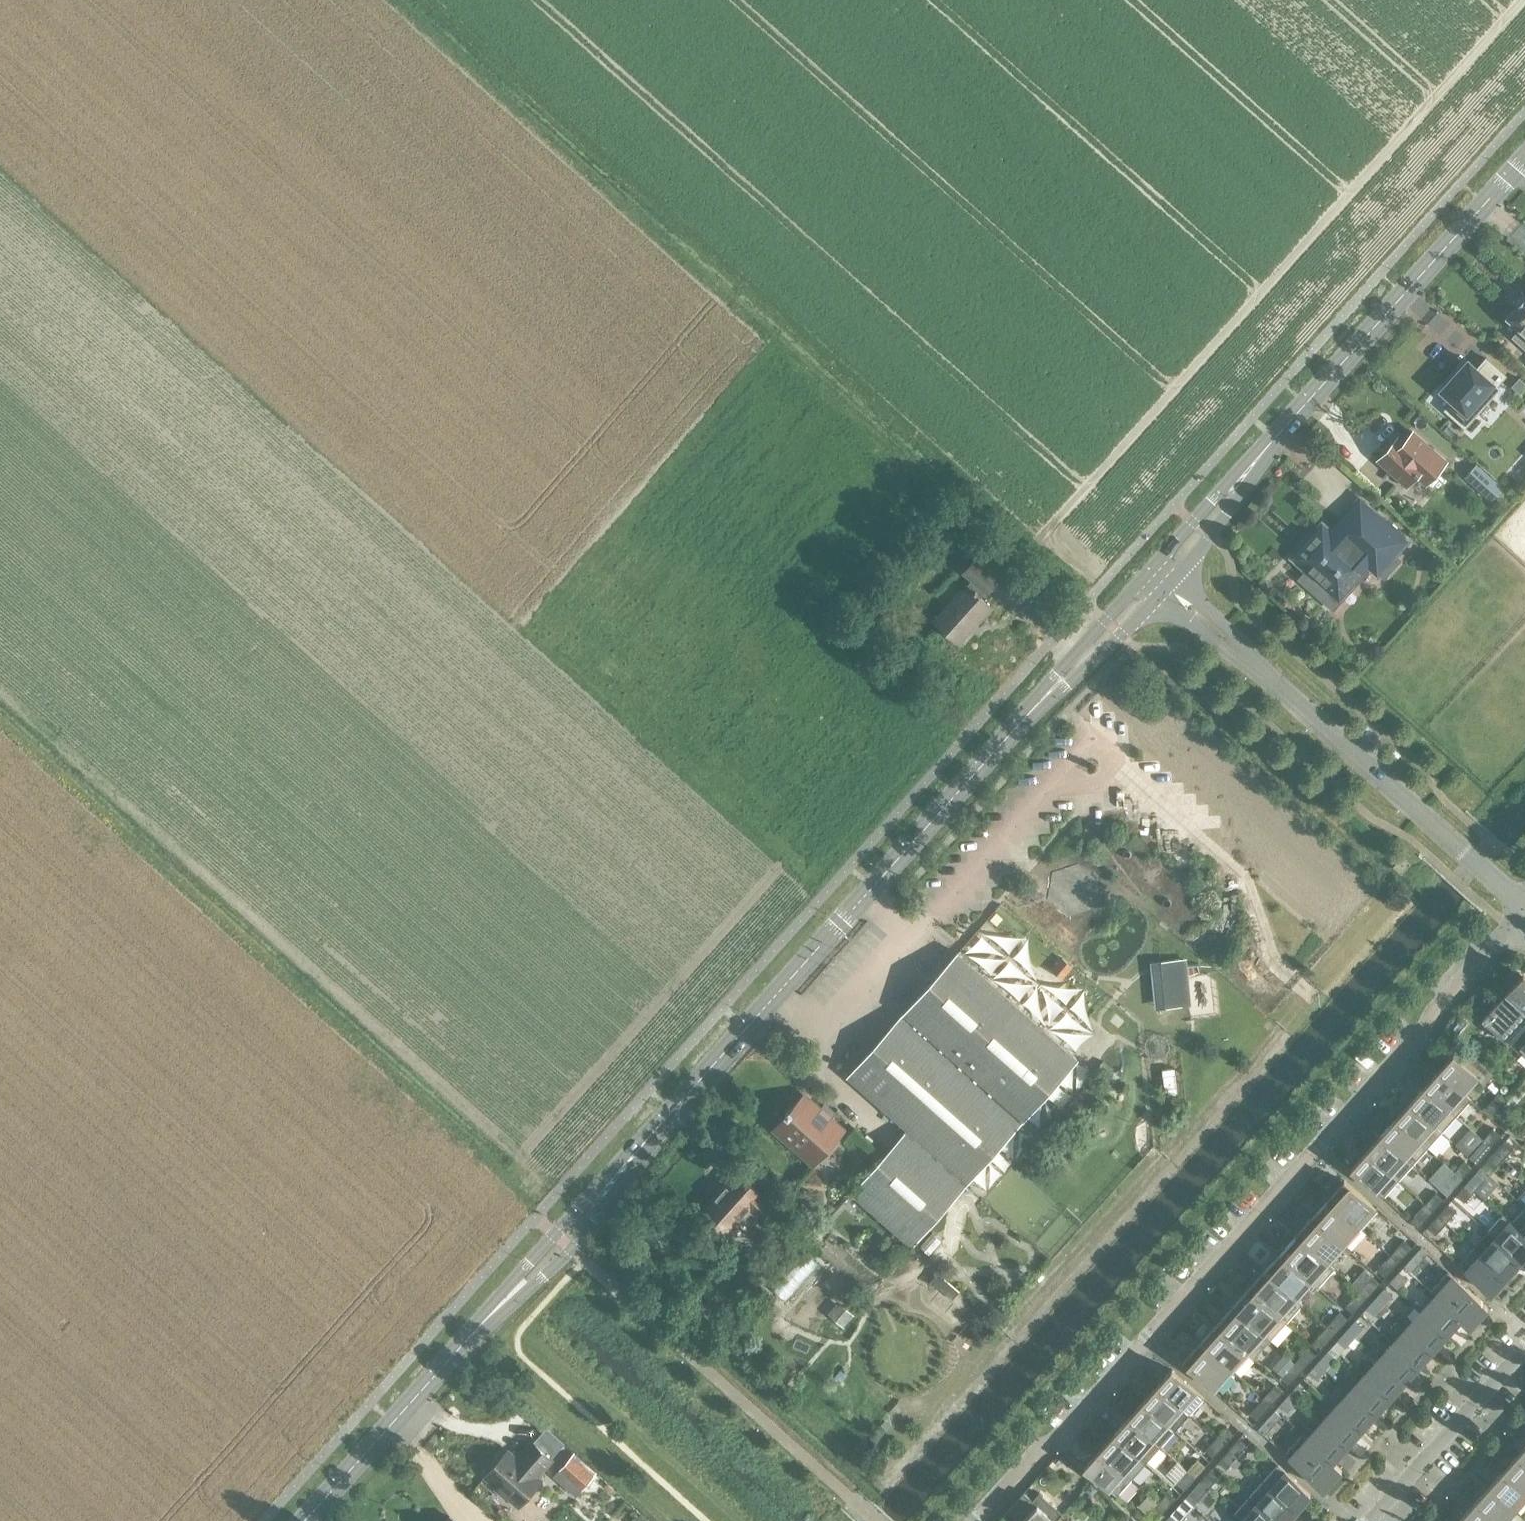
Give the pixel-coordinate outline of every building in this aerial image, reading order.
[(1507,315),(1521,328),(1514,336),(1524,346),(1524,295),(1507,315)] [(1487,353),(1480,361),(1499,380),(1507,372),(1487,353)] [(1469,359),(1431,405),(1461,430),(1500,385),(1469,359)] [(1524,382),(1524,379),(1519,373),(1510,382),(1518,389),(1524,382)] [(1403,441),(1398,437),(1379,458),(1407,484),(1408,482),(1406,480),(1414,471),(1426,481),(1427,480),(1425,478),(1442,459),(1444,461),(1446,460),(1413,431),(1403,441)] [(1507,468),(1519,479),(1524,473),(1524,448),(1507,468)] [(1463,475),(1489,499),(1502,484),(1476,461),(1463,475)] [(1322,522),(1292,556),(1308,570),(1301,577),(1333,606),(1353,584),(1346,577),(1362,559),(1377,573),(1380,570),(1384,574),(1398,558),(1394,555),(1408,539),(1372,507),(1356,525),(1352,521),(1338,536),(1322,522)] [(990,592),(1000,582),(976,561),(966,572),(973,579),(936,620),(961,643),(994,607),(984,598),(989,591),(990,592)] [(1402,854),(1395,862),(1393,864),(1402,871),(1410,862),(1402,854)] [(1078,1057),(958,950),(901,1014),(1021,1121),(1078,1057)] [(1062,974),(1072,961),(1060,951),(1050,964),(1062,974)] [(1150,962),(1154,1006),(1189,1003),(1184,958),(1150,962)] [(1509,1042),(1524,1024),(1524,979),(1522,976),(1524,973),(1523,971),(1520,974),(1516,972),(1512,972),(1508,973),(1505,977),(1504,981),(1504,985),(1507,989),(1481,1018),(1509,1042)] [(912,1244),(1021,1121),(901,1014),(848,1074),(909,1128),(852,1191),(912,1244)] [(1509,1042),(1519,1051),(1523,1046),(1524,1048),(1524,1024),(1509,1042)] [(1453,1053),(1438,1070),(1471,1098),(1464,1091),(1477,1077),(1484,1083),(1494,1072),(1470,1051),(1462,1060),(1453,1053)] [(1178,1091),(1175,1065),(1163,1067),(1166,1092),(1178,1091)] [(1471,1098),(1438,1070),(1424,1086),(1456,1114),(1471,1098)] [(1456,1114),(1424,1086),(1410,1102),(1442,1131),(1456,1114)] [(812,1159),(841,1127),(806,1096),(794,1110),(792,1108),(788,1113),(790,1114),(777,1128),(812,1159)] [(1442,1131),(1410,1102),(1395,1118),(1427,1147),(1442,1131)] [(1427,1147),(1395,1118),(1381,1134),(1413,1163),(1427,1147)] [(1500,1136),(1492,1128),(1483,1138),(1491,1146),(1500,1136)] [(1413,1163),(1381,1134),(1366,1150),(1398,1179),(1413,1163)] [(1482,1155),(1491,1146),(1483,1138),(1474,1148),(1482,1155)] [(1513,1148),(1504,1140),(1495,1150),(1504,1157),(1513,1148)] [(1398,1179),(1366,1150),(1351,1167),(1384,1195),(1398,1179)] [(1496,1167),(1504,1157),(1495,1150),(1487,1159),(1496,1167)] [(1462,1178),(1471,1168),(1463,1161),(1454,1171),(1462,1178)] [(1499,1181),(1481,1166),(1467,1182),(1476,1190),(1476,1189),(1485,1197),(1499,1181)] [(759,1214),(771,1201),(738,1171),(726,1185),(728,1186),(720,1195),(718,1194),(704,1209),(715,1220),(712,1223),(716,1227),(719,1224),(730,1234),(753,1209),(759,1214)] [(1453,1188),(1462,1178),(1454,1171),(1445,1180),(1453,1188)] [(1336,1184),(1326,1196),(1359,1225),(1376,1207),(1344,1178),(1338,1185),(1336,1184)] [(1467,1200),(1476,1190),(1467,1182),(1458,1192),(1467,1200)] [(1433,1210),(1442,1200),(1434,1193),(1425,1203),(1433,1210)] [(1359,1225),(1326,1196),(1316,1207),(1317,1209),(1311,1215),(1343,1243),(1359,1225)] [(1425,1220),(1433,1210),(1425,1203),(1410,1219),(1418,1227),(1425,1220)] [(1456,1212),(1447,1204),(1438,1214),(1447,1222),(1456,1212)] [(1512,1221),(1511,1221),(1524,1234),(1524,1206),(1512,1221)] [(807,1232),(817,1222),(804,1209),(794,1220),(807,1232)] [(1512,1221),(1503,1213),(1488,1230),(1520,1258),(1524,1253),(1524,1234),(1511,1221),(1512,1221)] [(1447,1222),(1438,1214),(1429,1224),(1438,1232),(1447,1222)] [(1343,1243),(1311,1215),(1306,1221),(1304,1220),(1294,1231),(1334,1267),(1335,1267),(1328,1260),(1343,1243)] [(930,1252),(942,1238),(933,1230),(920,1244),(930,1252)] [(1520,1258),(1488,1230),(1473,1246),(1506,1275),(1520,1258)] [(1334,1267),(1294,1231),(1284,1243),(1285,1244),(1279,1251),(1318,1285),(1334,1267)] [(1399,1261),(1410,1248),(1402,1241),(1391,1254),(1399,1261)] [(1412,1270),(1428,1251),(1422,1245),(1405,1264),(1412,1270)] [(1506,1275),(1473,1246),(1458,1263),(1490,1292),(1506,1275)] [(787,1300),(819,1264),(800,1248),(769,1284),(787,1300)] [(1318,1285),(1279,1251),(1274,1257),(1272,1255),(1262,1267),(1302,1303),(1303,1302),(1296,1296),(1310,1280),(1317,1286),(1318,1285)] [(1387,1274),(1399,1261),(1391,1254),(1379,1267),(1387,1274)] [(1302,1303),(1262,1267),(1252,1279),(1253,1280),(1248,1286),(1286,1321),(1302,1303)] [(952,1296),(960,1286),(939,1269),(929,1281),(932,1283),(934,1281),(952,1296)] [(1488,1305),(1448,1270),(1431,1290),(1436,1294),(1461,1317),(1470,1325),(1488,1305)] [(1406,1279),(1398,1271),(1390,1280),(1398,1287),(1406,1279)] [(1367,1297),(1379,1284),(1370,1276),(1359,1290),(1367,1297)] [(1286,1321),(1248,1286),(1242,1293),(1240,1291),(1230,1303),(1270,1339),(1286,1321)] [(1391,1295),(1383,1288),(1375,1297),(1383,1304),(1391,1295)] [(1355,1310),(1367,1297),(1359,1290),(1347,1303),(1355,1310)] [(1436,1294),(1422,1310),(1447,1333),(1461,1317),(1436,1294)] [(1383,1304),(1375,1297),(1369,1304),(1376,1311),(1383,1304)] [(840,1319),(850,1307),(840,1298),(829,1310),(840,1319)] [(1270,1339),(1230,1303),(1220,1314),(1221,1316),(1216,1322),(1254,1357),(1270,1339)] [(1422,1310),(1407,1326),(1432,1349),(1447,1333),(1422,1310)] [(1335,1333),(1346,1320),(1338,1312),(1327,1325),(1335,1333)] [(1362,1327),(1354,1320),(1346,1329),(1354,1336),(1362,1327)] [(1254,1357),(1216,1322),(1210,1328),(1208,1327),(1198,1338),(1231,1368),(1246,1351),(1253,1357),(1254,1357)] [(1323,1346),(1335,1333),(1327,1325),(1315,1338),(1323,1346)] [(1432,1349),(1407,1326),(1393,1342),(1418,1364),(1432,1349)] [(1354,1336),(1346,1329),(1340,1336),(1347,1343),(1354,1336)] [(1231,1368),(1198,1338),(1188,1350),(1189,1352),(1183,1358),(1214,1387),(1231,1368)] [(1393,1342),(1379,1358),(1404,1380),(1418,1364),(1393,1342)] [(1303,1368),(1314,1355),(1306,1348),(1295,1361),(1303,1368)] [(1333,1359),(1325,1352),(1318,1360),(1326,1367),(1333,1359)] [(1404,1380),(1379,1358),(1365,1374),(1390,1396),(1404,1380)] [(1319,1375),(1326,1367),(1318,1360),(1311,1368),(1319,1375)] [(1291,1381),(1303,1368),(1295,1361),(1283,1374),(1291,1381)] [(1204,1396),(1172,1367),(1157,1384),(1189,1413),(1204,1396)] [(841,1380),(846,1374),(840,1369),(835,1375),(841,1380)] [(1365,1374),(1351,1390),(1375,1412),(1390,1396),(1365,1374)] [(1189,1413),(1157,1384),(1143,1400),(1175,1429),(1189,1413)] [(1271,1404),(1282,1391),(1274,1384),(1263,1397),(1271,1404)] [(1304,1391),(1296,1384),(1289,1392),(1297,1399),(1304,1391)] [(1351,1390),(1336,1405),(1361,1428),(1375,1412),(1351,1390)] [(1290,1407),(1297,1399),(1289,1392),(1282,1400),(1290,1407)] [(1259,1417),(1271,1404),(1263,1397),(1251,1410),(1259,1417)] [(1175,1429),(1143,1400),(1128,1416),(1160,1445),(1175,1429)] [(1361,1428),(1336,1405),(1322,1421),(1347,1444),(1361,1428)] [(1160,1445),(1128,1416),(1114,1433),(1146,1461),(1160,1445)] [(1258,1427),(1264,1433),(1273,1423),(1266,1417),(1258,1427)] [(883,1430),(890,1423),(885,1419),(878,1425),(883,1430)] [(1347,1444),(1322,1421),(1308,1437),(1333,1459),(1347,1444)] [(1224,1444),(1235,1432),(1226,1425),(1216,1437),(1224,1444)] [(1342,1467),(1333,1459),(1308,1437),(1303,1432),(1285,1452),(1324,1487),(1342,1467)] [(1146,1461),(1114,1433),(1099,1449),(1132,1477),(1146,1461)] [(1213,1456),(1224,1444),(1216,1437),(1205,1449),(1213,1456)] [(1237,1456),(1247,1444),(1239,1437),(1229,1448),(1237,1456)] [(504,1495),(508,1494),(519,1504),(541,1479),(536,1475),(552,1457),(533,1440),(521,1453),(522,1454),(518,1459),(507,1449),(485,1474),(497,1484),(497,1489),(504,1495)] [(1226,1468),(1237,1456),(1229,1448),(1218,1460),(1226,1468)] [(1132,1477),(1099,1449),(1084,1465),(1117,1494),(1132,1477)] [(596,1472),(572,1452),(554,1473),(577,1493),(596,1472)] [(1517,1453),(1503,1469),(1524,1489),(1524,1460),(1517,1453)] [(1195,1476),(1206,1464),(1198,1457),(1187,1469),(1195,1476)] [(1278,1463),(1264,1479),(1296,1508),(1310,1492),(1278,1463)] [(1184,1488),(1195,1476),(1187,1469),(1176,1481),(1184,1488)] [(1210,1469),(1200,1480),(1208,1488),(1219,1476),(1210,1469)] [(1503,1469),(1489,1485),(1514,1508),(1524,1495),(1524,1489),(1503,1469)] [(1249,1495),(1278,1520),(1284,1520),(1296,1508),(1264,1479),(1249,1495)] [(1208,1488),(1200,1480),(1189,1492),(1197,1500),(1208,1488)] [(612,1492),(616,1488),(608,1481),(605,1485),(612,1492)] [(1489,1485),(1475,1501),(1497,1520),(1502,1520),(1514,1508),(1489,1485)] [(1166,1509),(1177,1497),(1169,1489),(1158,1501),(1166,1509)] [(1004,1512),(1005,1513),(1007,1511),(1018,1520),(1054,1520),(1059,1516),(1059,1515),(1055,1519),(1024,1490),(1004,1512)] [(1249,1495),(1234,1512),(1243,1520),(1278,1520),(1249,1495)] [(1156,1520),(1166,1509),(1158,1501),(1147,1513),(1156,1520)] [(1179,1520),(1190,1508),(1182,1501),(1171,1513),(1179,1520)] [(1475,1501),(1461,1517),(1465,1520),(1497,1520),(1475,1501)] [(506,1512),(500,1506),(496,1511),(501,1516),(506,1512)] [(1179,1520),(1171,1513),(1164,1520),(1178,1520),(1179,1520)]
